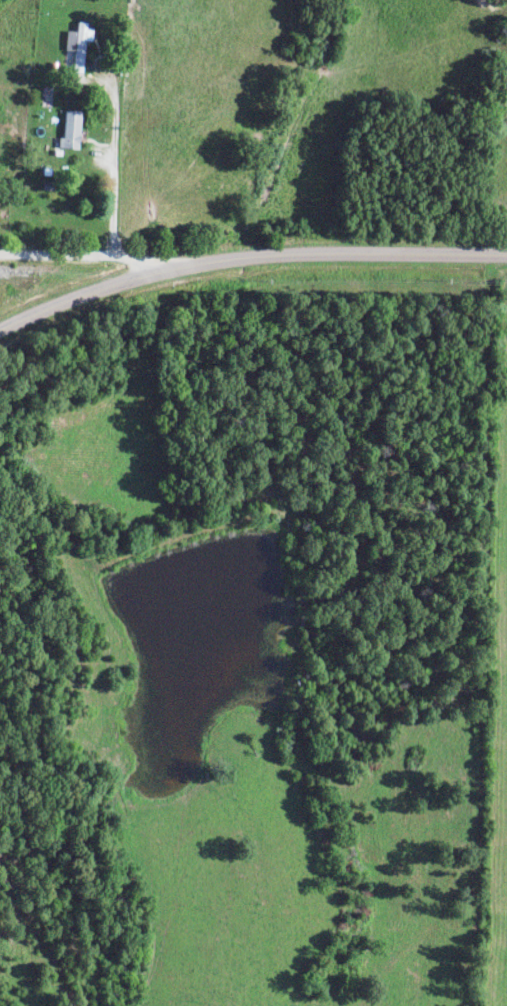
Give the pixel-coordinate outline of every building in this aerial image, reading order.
[(66,32),(65,52),(74,52),(73,74),(83,74),(85,42),(91,42),(92,26),(77,26),(76,32),(66,32)] [(79,150),(80,113),(65,112),(64,139),(59,139),(58,149),(79,150)]
